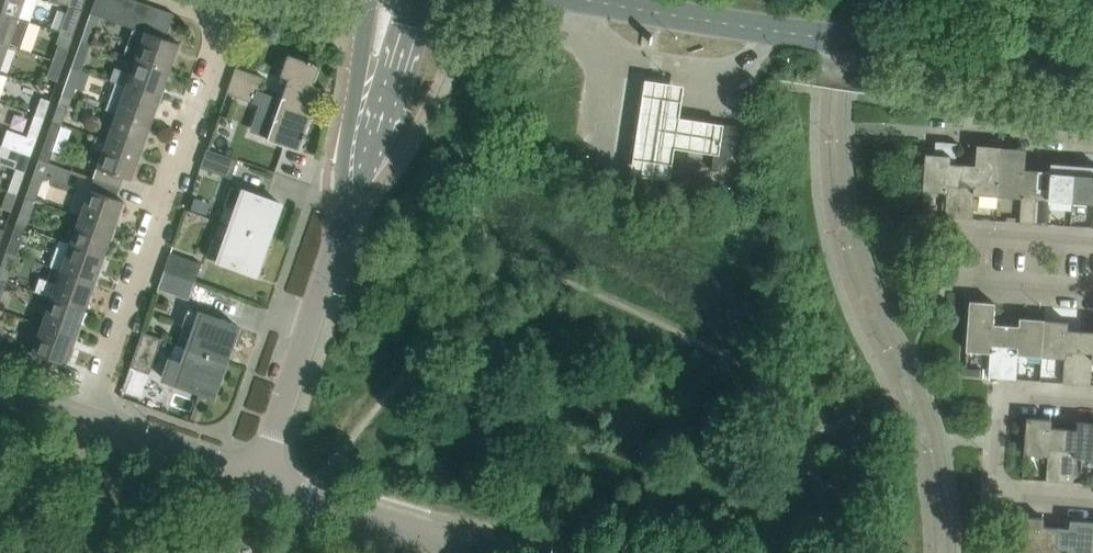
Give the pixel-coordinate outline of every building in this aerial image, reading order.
[(19,18),(30,22),(38,0),(0,0),(0,11),(19,18)] [(70,5),(82,10),(86,0),(72,0),(70,5)] [(91,13),(101,17),(104,17),(110,0),(95,0),(91,13)] [(116,22),(124,0),(110,0),(104,17),(116,22)] [(116,22),(128,26),(138,0),(137,0),(124,0),(116,22)] [(134,28),(140,30),(150,5),(138,0),(128,26),(134,28)] [(73,37),(82,10),(70,5),(60,32),(73,37)] [(146,31),(153,34),(161,9),(150,5),(140,30),(146,32),(146,31)] [(174,13),(161,9),(153,34),(166,38),(174,13)] [(9,45),(21,49),(30,22),(19,18),(0,11),(0,41),(9,45)] [(91,13),(81,40),(91,43),(101,17),(91,13)] [(146,32),(140,30),(134,28),(125,55),(136,59),(169,71),(179,43),(166,38),(153,34),(146,31),(146,32)] [(63,64),(73,37),(60,32),(57,41),(59,42),(53,60),(63,64)] [(81,40),(72,67),(82,70),(91,43),(81,40)] [(9,45),(0,41),(0,70),(9,45)] [(290,74),(282,98),(314,110),(321,87),(313,85),(320,65),(313,63),(315,57),(310,55),(309,57),(290,50),(282,72),(290,74)] [(112,81),(115,82),(126,86),(160,98),(169,71),(136,59),(131,73),(117,68),(112,81)] [(47,79),(57,82),(63,64),(53,60),(47,79)] [(72,67),(62,94),(72,97),(82,70),(72,67)] [(236,67),(231,81),(259,91),(264,77),(236,67)] [(686,85),(642,78),(627,173),(672,180),(676,148),(719,154),(724,123),(681,117),(686,85)] [(255,103),(259,91),(231,81),(226,93),(255,103)] [(160,98),(126,86),(115,82),(105,109),(117,113),(150,125),(160,98)] [(62,94),(53,120),(63,124),(72,97),(62,94)] [(41,95),(34,114),(44,117),(51,99),(41,95)] [(314,110),(282,98),(267,139),(299,150),(303,139),(305,139),(307,134),(305,133),(314,110)] [(117,113),(107,139),(141,151),(150,125),(117,113)] [(31,156),(44,117),(34,114),(26,136),(8,129),(2,146),(31,156)] [(53,120),(39,159),(49,163),(63,124),(53,120)] [(719,123),(714,154),(711,170),(745,175),(752,128),(719,123)] [(92,147),(103,151),(98,167),(94,178),(94,179),(120,188),(124,176),(131,179),(141,151),(107,139),(96,135),(92,147)] [(947,192),(945,217),(959,218),(962,165),(956,164),(957,143),(936,141),(935,154),(925,154),(923,190),(947,192)] [(975,194),(997,195),(1000,147),(977,145),(976,166),(962,165),(959,218),(973,219),(975,194)] [(7,191),(17,194),(31,156),(2,146),(0,151),(0,164),(15,169),(7,191)] [(1020,222),(1033,223),(1036,170),(1029,170),(1024,169),(1025,161),(1026,149),(1000,147),(997,195),(1021,197),(1020,222)] [(207,149),(200,167),(232,178),(238,159),(207,149)] [(39,159),(26,197),(36,201),(45,176),(66,184),(71,170),(49,163),(39,159)] [(1050,171),(1036,170),(1033,223),(1047,224),(1049,199),(1071,201),(1074,165),(1051,163),(1050,171)] [(1074,165),(1071,201),(1092,203),(1092,166),(1074,165)] [(90,189),(80,216),(114,228),(123,200),(116,198),(120,188),(94,179),(90,189)] [(237,209),(231,225),(268,239),(281,203),(231,186),(224,204),(237,209)] [(11,212),(17,194),(7,191),(0,209),(11,212)] [(26,197),(16,224),(27,227),(36,201),(26,197)] [(80,216),(71,243),(104,255),(114,228),(80,216)] [(16,224),(6,251),(17,255),(27,227),(16,224)] [(268,239),(231,225),(225,241),(213,237),(206,256),(256,274),(268,239)] [(61,239),(51,267),(52,267),(95,282),(99,269),(103,267),(106,261),(104,257),(104,255),(71,243),(61,239)] [(17,255),(6,251),(0,269),(0,280),(7,282),(17,255)] [(170,252),(164,270),(195,281),(201,263),(170,252)] [(56,284),(52,297),(85,309),(95,282),(52,267),(47,281),(56,284)] [(195,281),(164,270),(157,288),(189,299),(195,281)] [(42,324),(76,336),(85,309),(52,297),(42,324)] [(988,377),(1001,378),(1005,325),(993,324),(995,303),(970,301),(966,350),(990,352),(988,377)] [(184,327),(178,344),(188,347),(225,361),(238,325),(188,308),(181,327),(184,327)] [(1029,355),(1040,356),(1043,319),(1020,318),(1019,326),(1005,325),(1001,378),(1016,379),(1018,354),(1029,355)] [(1063,383),(1077,384),(1081,331),(1067,330),(1068,321),(1043,319),(1040,356),(1065,358),(1063,383)] [(66,364),(76,336),(42,324),(32,352),(22,348),(18,361),(42,369),(47,357),(66,364)] [(142,331),(130,366),(149,373),(162,338),(142,331)] [(1092,360),(1092,332),(1081,331),(1077,384),(1090,385),(1092,360)] [(213,396),(225,361),(188,347),(182,364),(170,359),(163,378),(177,383),(213,396)] [(1051,419),(1029,418),(1026,417),(1024,454),(1029,454),(1047,455),(1046,480),(1059,481),(1063,428),(1051,427),(1051,419)] [(1092,459),(1092,422),(1077,421),(1077,429),(1063,428),(1059,481),(1074,482),(1075,457),(1092,459)] [(1029,517),(1019,516),(1016,552),(1027,552),(1054,552),(1056,527),(1043,526),(1044,518),(1029,517)] [(1092,527),(1092,522),(1070,520),(1069,528),(1056,527),(1054,552),(1091,552),(1092,527)]
